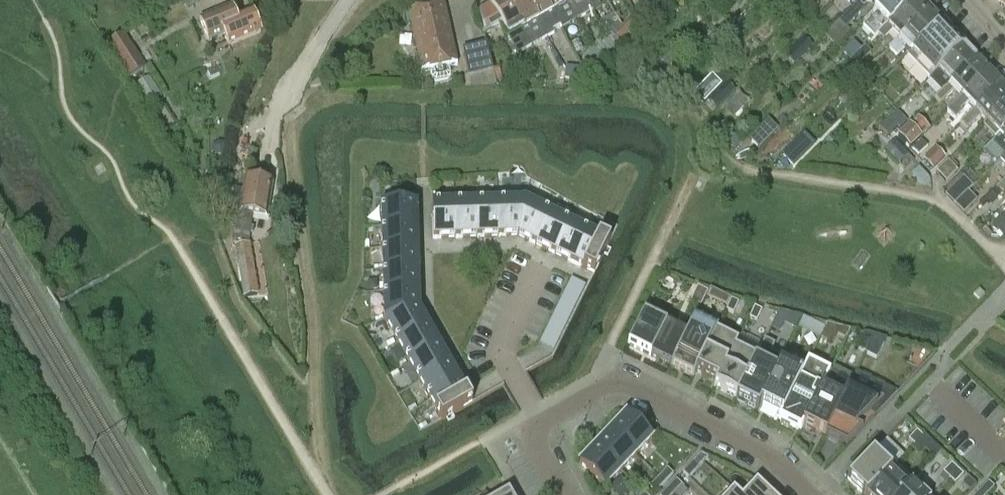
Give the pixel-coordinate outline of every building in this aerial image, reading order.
[(479,12),(485,35),(501,25),(518,55),(531,47),(504,0),(491,0),(488,2),(490,6),(479,12)] [(531,47),(533,46),(547,39),(525,0),(504,0),(531,47)] [(547,39),(549,38),(554,34),(552,30),(559,26),(545,0),(525,0),(547,39)] [(559,26),(561,29),(563,28),(569,25),(577,20),(566,3),(565,0),(545,0),(559,26)] [(566,3),(577,20),(592,12),(585,0),(565,0),(566,3)] [(592,12),(594,11),(600,7),(596,0),(585,0),(592,12)] [(649,2),(647,0),(642,0),(634,8),(645,19),(655,8),(649,2)] [(838,21),(839,22),(844,27),(845,29),(865,12),(868,16),(874,11),(884,0),(858,0),(851,7),(843,15),(843,16),(838,21)] [(874,11),(878,15),(863,29),(872,38),(912,0),(884,0),(874,11)] [(872,38),(874,40),(878,36),(883,41),(892,33),(898,39),(929,9),(920,0),(912,0),(872,38)] [(444,3),(408,11),(422,72),(430,70),(432,78),(435,82),(448,79),(451,75),(450,67),(458,65),(444,3)] [(230,9),(199,23),(209,43),(224,36),(229,47),(261,33),(252,12),(235,20),(230,9)] [(929,9),(898,39),(889,48),(897,57),(906,48),(911,52),(942,23),(929,9)] [(630,32),(619,21),(614,14),(599,23),(605,33),(615,43),(617,42),(619,44),(630,32)] [(632,18),(624,26),(630,32),(638,25),(632,18)] [(942,23),(911,52),(912,53),(907,58),(928,79),(963,45),(942,23)] [(605,33),(594,45),(605,57),(616,46),(614,44),(615,43),(605,33)] [(123,34),(106,46),(128,80),(146,68),(123,34)] [(802,37),(785,56),(796,66),(813,46),(802,37)] [(147,38),(135,45),(147,64),(159,57),(147,38)] [(578,42),(570,46),(575,55),(582,52),(578,42)] [(849,61),(863,48),(858,42),(844,55),(849,61)] [(486,44),(462,50),(468,78),(492,72),(492,69),(490,64),(486,44)] [(963,45),(928,79),(940,92),(976,58),(963,45)] [(863,48),(849,61),(855,67),(869,54),(863,48)] [(675,50),(662,62),(669,69),(681,57),(675,50)] [(976,58),(940,92),(941,93),(932,101),(938,107),(955,90),(960,96),(987,70),(976,58)] [(520,65),(519,79),(532,80),(534,66),(520,65)] [(579,69),(565,68),(564,79),(577,80),(579,69)] [(987,70),(960,96),(962,98),(947,112),(954,120),(962,113),(960,111),(968,104),(974,110),(975,111),(1002,85),(987,70)] [(149,77),(132,88),(145,108),(162,98),(149,77)] [(712,77),(694,94),(703,102),(716,90),(721,86),(712,77)] [(685,97),(668,81),(659,90),(682,101),(685,97)] [(726,82),(707,100),(717,110),(735,92),(726,82)] [(974,110),(959,126),(965,132),(981,117),(987,123),(1004,106),(1004,88),(1002,85),(975,111),(974,110)] [(742,91),(725,108),(735,117),(748,103),(744,98),(746,95),(742,91)] [(842,95),(828,109),(838,118),(852,104),(842,95)] [(983,127),(995,139),(1004,130),(1004,106),(987,123),(983,127)] [(897,112),(879,129),(888,137),(897,128),(899,130),(907,122),(897,112)] [(909,125),(897,137),(910,150),(922,138),(930,130),(917,117),(909,125)] [(769,123),(751,140),(758,148),(776,131),(769,123)] [(984,150),(983,151),(996,164),(999,161),(1004,155),(1004,130),(995,139),(984,150)] [(801,137),(781,158),(790,167),(792,169),(793,168),(812,148),(801,137)] [(922,140),(912,149),(918,155),(928,146),(922,140)] [(895,141),(885,151),(904,171),(914,161),(895,141)] [(212,146),(211,153),(223,156),(225,144),(219,143),(212,146)] [(937,169),(947,160),(936,148),(923,160),(933,170),(934,171),(937,169)] [(948,161),(947,160),(937,169),(934,171),(946,183),(958,172),(956,169),(958,167),(950,158),(948,161)] [(955,206),(968,192),(973,187),(963,177),(944,196),(955,206)] [(996,187),(1003,194),(1004,193),(1004,179),(996,187)] [(237,215),(233,241),(248,243),(253,216),(267,218),(273,184),(245,180),(239,214),(240,214),(240,215),(237,215)] [(995,191),(986,200),(991,205),(1000,196),(995,191)] [(968,192),(955,206),(963,215),(977,201),(968,192)] [(526,201),(498,202),(499,237),(518,237),(526,201)] [(526,201),(518,237),(535,245),(551,213),(526,201)] [(476,202),(454,203),(455,239),(477,238),(476,202)] [(498,202),(476,202),(477,238),(499,237),(498,202)] [(454,203),(432,204),(433,239),(455,239),(454,203)] [(416,204),(381,205),(381,227),(417,226),(416,204)] [(551,213),(535,245),(554,255),(570,223),(551,213)] [(993,228),(1003,238),(1004,236),(1004,216),(993,228)] [(570,223),(554,255),(574,265),(590,233),(570,223)] [(417,226),(381,227),(382,249),(418,248),(417,226)] [(590,233),(574,265),(593,274),(594,275),(610,243),(608,242),(590,233)] [(250,246),(234,249),(243,298),(258,295),(250,246)] [(418,248),(382,249),(383,271),(418,270),(418,248)] [(418,270),(383,271),(383,292),(419,291),(418,270)] [(540,344),(556,352),(589,285),(572,277),(540,344)] [(710,290),(706,298),(727,308),(730,300),(710,290)] [(419,291),(383,292),(384,320),(419,310),(419,291)] [(732,301),(727,311),(733,314),(738,304),(732,301)] [(755,309),(750,318),(756,321),(761,312),(755,309)] [(399,347),(430,329),(419,311),(384,320),(399,347)] [(774,325),(771,330),(779,333),(784,325),(789,315),(780,312),(774,325)] [(687,335),(643,313),(628,345),(671,367),(687,335)] [(696,373),(716,332),(718,330),(695,318),(687,335),(671,367),(693,378),(696,373)] [(824,329),(823,332),(830,336),(835,325),(828,321),(824,329)] [(812,323),(807,333),(819,339),(821,337),(823,332),(824,329),(812,323)] [(409,365),(440,347),(430,329),(399,347),(409,365)] [(716,383),(735,348),(738,343),(716,332),(696,373),(716,383)] [(865,335),(860,345),(867,349),(871,340),(872,338),(865,335)] [(784,358),(771,352),(775,345),(765,340),(755,358),(735,399),(758,410),(761,405),(784,358)] [(865,353),(865,354),(876,359),(884,343),(871,340),(867,349),(865,353)] [(420,383),(451,366),(440,347),(409,365),(420,383)] [(735,399),(755,358),(735,348),(716,383),(714,388),(735,399)] [(781,415),(804,368),(784,358),(761,405),(781,415)] [(830,372),(808,361),(806,365),(784,410),(778,420),(801,431),(803,426),(830,372)] [(430,402),(461,384),(451,366),(420,383),(430,402)] [(849,382),(830,372),(803,426),(822,435),(849,382)] [(822,435),(841,445),(850,435),(854,440),(875,418),(870,414),(884,399),(849,382),(822,435)] [(461,384),(430,402),(441,421),(472,403),(461,384)] [(651,440),(625,416),(610,432),(636,457),(651,440)] [(621,472),(636,457),(610,432),(595,448),(621,472)] [(914,446),(922,437),(917,432),(908,440),(914,446)] [(928,443),(922,437),(914,446),(920,452),(928,443)] [(621,472),(595,448),(580,464),(606,489),(621,472)] [(862,494),(867,494),(896,465),(878,448),(847,481),(862,494)] [(700,455),(692,464),(697,469),(707,459),(700,455)] [(697,469),(692,464),(683,473),(689,479),(697,469)] [(867,494),(900,494),(913,482),(896,465),(867,494)] [(949,479),(957,470),(951,465),(943,473),(949,479)] [(659,478),(664,484),(673,475),(667,470),(659,478)] [(957,470),(949,479),(954,484),(963,476),(957,470)] [(659,478),(651,487),(656,492),(664,484),(659,478)] [(674,494),(682,486),(676,481),(668,489),(674,494)] [(913,483),(914,482),(913,482),(900,494),(925,494),(913,483)] [(980,491),(984,494),(987,494),(994,488),(988,482),(980,491)] [(756,483),(745,494),(769,494),(756,483)]
